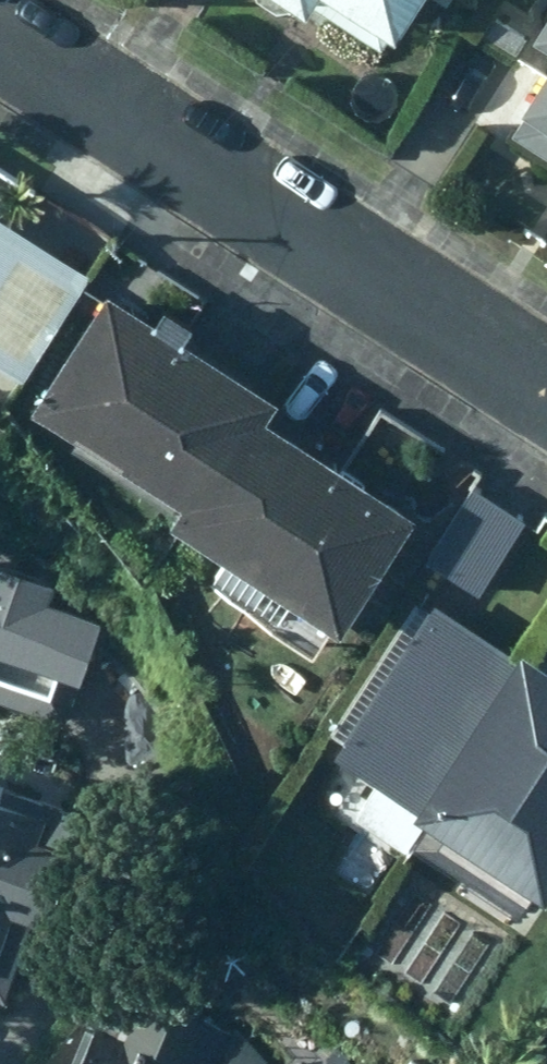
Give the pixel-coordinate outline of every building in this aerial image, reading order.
[(397,34),(420,0),(346,0),(397,34)] [(512,31),(536,47),(489,120),(546,157),(546,0),(531,0),(512,31)] [(81,268),(0,216),(0,368),(12,375),(81,268)] [(145,514),(164,527),(239,409),(251,392),(87,284),(11,400),(157,495),(145,514)] [(389,509),(239,409),(164,527),(203,552),(193,567),(256,610),(251,618),(297,649),(389,509)] [(468,591),(514,518),(466,483),(410,579),(429,590),(439,573),(468,591)] [(0,596),(0,713),(18,723),(92,634),(0,596)] [(342,811),(401,850),(525,658),(499,642),(495,646),(422,597),(321,750),(364,778),(342,811)] [(525,658),(401,850),(494,911),(510,887),(519,894),(546,851),(546,673),(525,658)] [(35,925),(64,846),(44,840),(56,808),(4,789),(0,799),(0,912),(35,925)] [(40,1007),(56,964),(0,943),(0,993),(40,1007)] [(52,1063),(248,1063),(224,1055),(242,1008),(153,974),(133,1025),(98,1014),(52,1063)]
